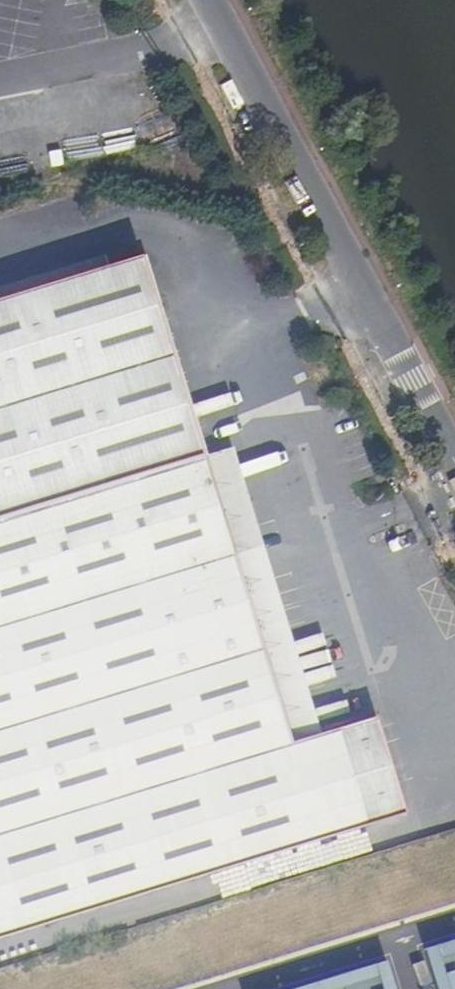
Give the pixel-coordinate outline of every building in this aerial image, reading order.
[(402,810),(374,714),(312,732),(261,573),(239,580),(219,518),(241,511),(221,446),(198,453),(135,252),(0,295),(0,933),(402,810)] [(241,511),(219,518),(239,580),(261,573),(241,511)] [(428,949),(440,988),(454,988),(454,941),(428,949)] [(294,988),(398,988),(389,960),(294,988)]
